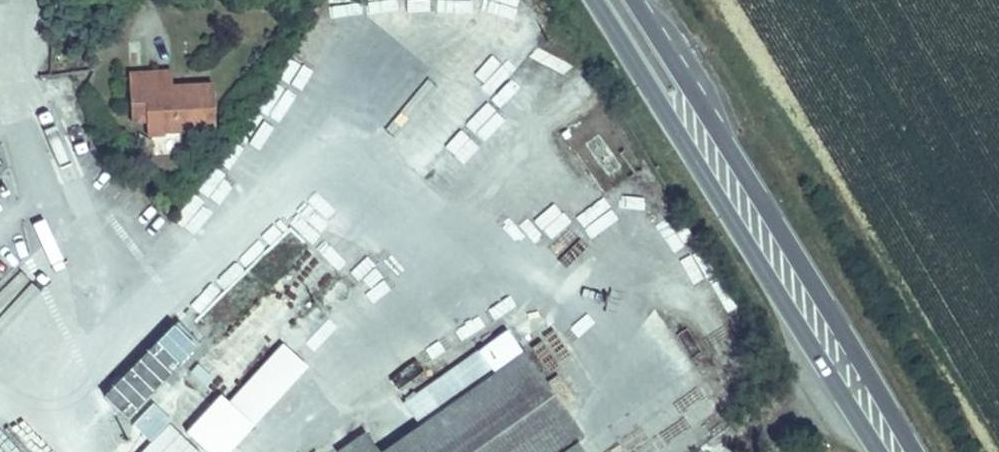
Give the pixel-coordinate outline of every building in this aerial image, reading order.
[(419,0),(391,0),(391,11),(419,11),(419,0)] [(429,7),(455,8),(455,0),(429,0),(429,7)] [(533,19),(513,0),(508,0),(493,16),(515,38),(533,19)] [(320,63),(329,39),(314,33),(305,57),(320,63)] [(508,76),(526,53),(515,45),(497,68),(508,76)] [(132,61),(105,64),(108,96),(125,95),(129,128),(138,128),(161,107),(163,109),(165,122),(195,119),(189,69),(133,75),(132,61)] [(573,108),(574,109),(597,96),(583,71),(546,92),(559,116),(573,108)] [(284,121),(299,96),(287,89),(273,114),(284,121)] [(441,142),(470,104),(459,96),(430,134),(441,142)] [(458,169),(501,124),(481,105),(438,149),(458,169)] [(591,250),(621,227),(604,205),(574,229),(591,250)] [(548,251),(576,226),(559,206),(530,231),(548,251)] [(316,250),(327,273),(352,262),(341,239),(316,250)] [(367,303),(387,288),(363,256),(343,271),(367,303)] [(10,319),(19,328),(49,300),(19,268),(0,285),(0,328),(10,319)] [(316,299),(342,328),(364,308),(339,279),(316,299)] [(134,392),(198,315),(174,295),(111,372),(134,392)] [(304,310),(292,326),(324,351),(336,335),(304,310)] [(567,414),(575,408),(505,311),(399,387),(411,404),(345,451),(595,451),(567,414)] [(186,439),(202,451),(231,451),(307,366),(275,338),(186,439)] [(356,409),(329,429),(343,447),(369,427),(356,409)] [(167,423),(137,451),(196,451),(167,423)]
